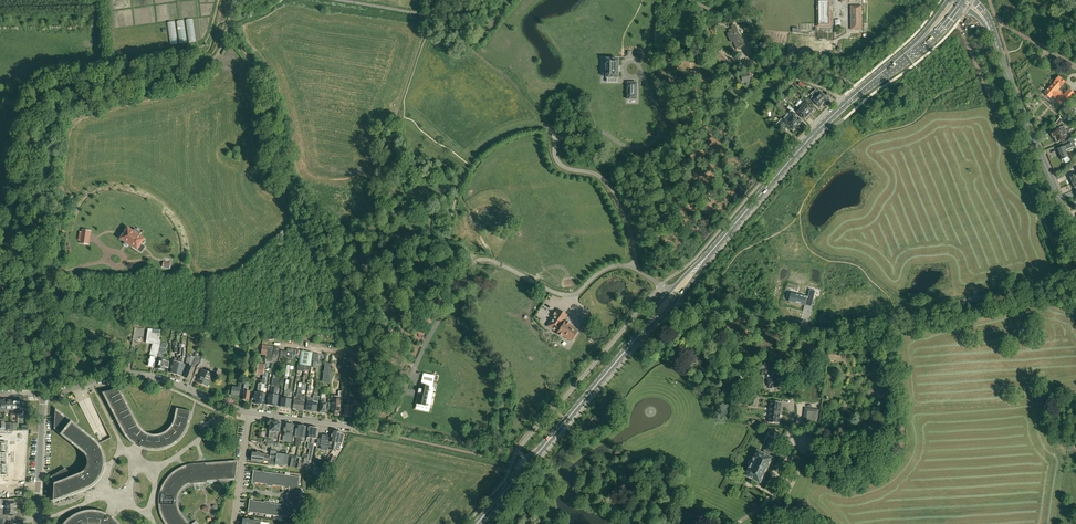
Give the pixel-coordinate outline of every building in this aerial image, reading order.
[(817,7),(820,7),(820,9),(817,9),(817,26),(831,26),(831,23),(833,23),(833,12),(831,12),(831,9),(829,9),(829,6),(831,6),(831,0),(817,0),(817,7)] [(851,19),(851,30),(862,29),(861,6),(851,6),(851,16),(853,16),(853,19),(851,19)] [(730,42),(733,41),(736,49),(744,45),(737,30),(735,24),(731,26),(733,31),(727,34),(730,42)] [(726,60),(719,52),(712,58),(717,64),(721,61),(723,63),(726,60)] [(607,71),(606,71),(606,77),(606,78),(607,78),(617,78),(618,78),(618,71),(618,66),(618,60),(618,59),(617,59),(607,59),(606,59),(606,60),(606,66),(607,66),(607,71)] [(743,82),(746,81),(750,80),(749,73),(736,76),(738,84),(744,83),(743,82)] [(1058,90),(1060,87),(1061,87),(1065,82),(1059,76),(1054,82),(1055,82),(1048,89),(1048,88),(1045,91),(1046,92),(1045,93),(1050,97),(1052,95),(1061,103),(1063,101),(1067,104),(1075,94),(1069,89),(1063,95),(1058,90)] [(628,99),(627,99),(628,99),(636,99),(637,99),(637,83),(636,83),(628,83),(628,82),(628,83),(628,99)] [(816,89),(813,92),(824,103),(826,102),(827,102),(828,101),(828,100),(829,99),(828,99),(831,96),(827,92),(824,95),(822,93),(819,90),(818,91),(816,89)] [(813,92),(811,94),(813,96),(811,98),(814,101),(820,107),(821,107),(822,107),(823,106),(823,105),(824,103),(813,92)] [(786,93),(782,98),(785,100),(787,102),(791,98),(789,96),(786,93)] [(801,100),(799,103),(810,114),(812,112),(813,112),(814,111),(814,109),(815,109),(808,102),(805,105),(801,100)] [(808,116),(810,114),(799,103),(796,105),(801,109),(798,112),(805,119),(805,118),(807,118),(808,117),(808,116)] [(790,111),(790,112),(793,116),(790,119),(797,125),(802,121),(794,113),(796,112),(790,106),(787,108),(790,111)] [(797,125),(790,119),(788,121),(786,120),(785,122),(782,119),(777,124),(781,128),(785,124),(786,126),(787,125),(793,130),(793,131),(794,131),(795,130),(795,129),(795,128),(797,125)] [(1064,126),(1063,126),(1051,131),(1052,132),(1051,132),(1052,135),(1053,135),(1053,137),(1054,136),(1062,133),(1066,131),(1064,126)] [(1069,130),(1066,131),(1062,133),(1054,136),(1056,142),(1064,139),(1063,135),(1070,132),(1069,130)] [(1068,140),(1062,143),(1063,146),(1058,149),(1061,156),(1060,156),(1061,160),(1062,159),(1062,160),(1068,157),(1066,152),(1075,148),(1075,147),(1074,143),(1075,142),(1071,137),(1068,140)] [(124,232),(125,232),(123,235),(120,239),(125,242),(124,243),(128,245),(129,244),(137,250),(141,245),(142,243),(142,244),(144,243),(145,242),(145,240),(144,240),(145,239),(139,235),(141,233),(135,229),(133,231),(128,228),(127,229),(127,228),(125,229),(124,230),(124,232)] [(92,233),(86,232),(86,233),(82,232),(80,233),(78,241),(80,241),(80,240),(85,241),(84,244),(84,245),(89,245),(91,239),(92,233)] [(791,293),(789,301),(805,305),(807,297),(791,293)] [(554,316),(548,326),(571,341),(577,331),(563,321),(567,315),(563,313),(564,312),(560,310),(559,311),(558,310),(557,312),(555,311),(553,315),(554,316)] [(160,333),(160,330),(148,328),(148,329),(146,339),(155,340),(154,344),(153,344),(150,356),(149,356),(147,365),(154,367),(155,361),(156,358),(156,357),(157,351),(158,351),(160,345),(161,342),(161,341),(159,340),(160,333)] [(156,358),(155,361),(158,362),(158,363),(157,368),(160,369),(160,370),(162,370),(163,370),(164,370),(164,367),(169,368),(169,362),(163,360),(166,348),(163,347),(163,346),(160,345),(158,351),(157,351),(156,357),(156,358)] [(261,354),(266,355),(268,346),(260,345),(259,353),(261,354)] [(273,357),(274,347),(268,346),(266,355),(266,361),(272,362),(273,357)] [(181,358),(181,360),(177,375),(182,376),(182,372),(184,373),(186,365),(182,364),(183,360),(184,356),(185,357),(186,349),(184,348),(182,348),(182,349),(181,354),(181,358)] [(307,352),(305,365),(311,366),(313,353),(307,352)] [(189,366),(185,377),(191,380),(195,368),(197,363),(198,364),(199,361),(200,356),(199,356),(196,355),(195,357),(196,357),(192,367),(189,366)] [(258,363),(257,374),(263,375),(265,364),(258,363)] [(325,363),(323,382),(330,383),(331,364),(325,363)] [(760,364),(762,370),(762,375),(767,375),(768,379),(770,389),(782,387),(780,377),(775,378),(774,373),(775,373),(774,368),(768,369),(768,365),(766,365),(766,363),(760,364)] [(208,387),(213,374),(202,370),(197,382),(208,387)] [(422,380),(421,385),(432,387),(433,382),(434,376),(424,374),(422,380)] [(268,394),(267,404),(272,405),(276,378),(273,378),(271,388),(272,388),(271,394),(268,394)] [(283,407),(285,407),(289,380),(287,380),(284,398),(281,398),(280,407),(281,407),(282,407),(283,407)] [(230,387),(229,394),(239,396),(240,389),(243,389),(244,383),(239,382),(238,388),(230,387)] [(258,404),(259,404),(262,385),(259,384),(258,392),(256,392),(254,403),(254,404),(258,405),(258,404)] [(419,389),(419,392),(419,393),(418,393),(416,404),(417,404),(429,406),(433,387),(432,387),(421,385),(420,385),(419,389)] [(294,400),(293,409),(294,409),(296,410),(296,409),(298,410),(301,395),(301,389),(302,388),(298,387),(297,394),(297,397),(295,397),(294,400)] [(180,440),(181,439),(184,435),(186,432),(187,430),(188,428),(189,426),(189,424),(190,422),(192,412),(178,409),(176,418),(176,420),(175,422),(175,423),(174,426),(173,427),(171,429),(171,430),(169,431),(167,432),(165,434),(164,434),(162,435),(160,436),(158,436),(157,436),(154,437),(153,437),(150,436),(147,435),(145,435),(143,433),(142,432),(140,431),(140,430),(138,428),(137,427),(136,424),(118,389),(102,393),(112,411),(122,431),(123,433),(124,435),(126,436),(127,438),(128,440),(129,441),(131,442),(133,444),(135,445),(137,446),(139,447),(140,448),(143,449),(144,449),(145,449),(147,450),(149,450),(152,451),(154,451),(156,451),(158,450),(162,450),(164,449),(165,449),(167,448),(169,448),(171,447),(172,446),(174,445),(175,444),(177,443),(180,440)] [(329,403),(329,408),(331,409),(331,414),(335,414),(335,415),(338,415),(338,412),(342,412),(342,405),(342,403),(342,399),(342,392),(338,391),(338,396),(338,397),(334,397),(331,397),(331,403),(329,403)] [(23,415),(23,411),(30,411),(30,402),(23,402),(23,401),(17,401),(17,411),(17,415),(23,415)] [(769,422),(779,424),(782,402),(771,401),(769,422)] [(352,412),(353,407),(345,405),(343,416),(344,416),(345,417),(347,417),(348,416),(351,417),(352,412)] [(805,407),(804,421),(817,422),(819,409),(805,407)] [(51,477),(50,477),(51,479),(53,481),(54,482),(55,483),(54,483),(53,503),(81,492),(87,490),(89,489),(91,488),(92,487),(94,486),(96,485),(97,483),(98,482),(100,480),(101,478),(102,476),(103,475),(104,472),(104,471),(105,469),(105,467),(106,465),(106,462),(106,460),(105,458),(105,457),(105,455),(104,453),(104,451),(103,449),(102,448),(101,447),(100,445),(99,444),(98,442),(96,441),(95,439),(56,408),(55,428),(58,431),(57,432),(83,453),(85,454),(86,456),(87,458),(88,460),(88,462),(88,464),(87,466),(86,468),(85,470),(84,471),(82,472),(80,473),(78,474),(76,474),(74,474),(72,474),(70,473),(68,472),(67,470),(66,469),(64,470),(64,469),(51,477)] [(273,443),(274,439),(274,437),(275,432),(274,431),(275,426),(276,426),(276,422),(271,421),(268,438),(271,438),(271,440),(267,439),(267,442),(273,443)] [(298,447),(300,447),(301,441),(304,442),(307,427),(302,426),(299,443),(298,445),(298,447)] [(309,451),(308,455),(312,456),(312,455),(312,452),(313,448),(314,443),(315,439),(317,439),(318,428),(313,428),(311,443),(310,449),(309,451)] [(333,450),(337,432),(332,431),(331,431),(330,438),(328,438),(328,436),(325,435),(324,435),(322,435),(321,439),(319,445),(331,448),(330,450),(333,450)] [(337,432),(333,450),(336,451),(337,444),(340,444),(341,444),(341,443),(342,438),(343,433),(342,433),(337,432)] [(764,454),(758,451),(746,475),(749,477),(749,478),(753,480),(754,479),(760,482),(761,480),(763,480),(764,477),(764,476),(769,465),(770,465),(772,462),(771,461),(772,458),(770,457),(776,445),(775,444),(777,441),(772,438),(770,442),(769,441),(765,450),(766,451),(764,454)] [(276,454),(277,446),(274,445),(274,444),(272,444),(270,455),(264,454),(265,453),(252,451),(252,456),(275,459),(276,454)] [(276,459),(275,465),(287,466),(289,455),(277,453),(276,459)] [(275,465),(276,459),(275,459),(252,456),(251,461),(263,462),(264,460),(269,460),(268,464),(275,465)] [(296,458),(292,457),(290,457),(288,466),(294,467),(296,458)] [(178,495),(179,493),(179,492),(181,490),(182,488),(184,486),(186,484),(188,484),(190,483),(190,484),(192,484),(193,483),(195,483),(198,483),(207,482),(207,481),(235,479),(235,478),(237,462),(212,464),(206,465),(205,463),(193,464),(191,464),(188,465),(186,465),(186,467),(183,468),(180,470),(177,471),(176,472),(172,475),(171,476),(169,478),(167,481),(166,482),(164,487),(162,491),(160,491),(159,497),(159,499),(159,502),(159,504),(160,504),(160,505),(161,509),(162,514),(163,517),(164,519),(166,522),(168,523),(189,523),(188,522),(187,523),(181,515),(180,514),(179,512),(178,510),(177,508),(177,507),(177,504),(176,503),(176,500),(177,499),(177,496),(178,495)] [(252,484),(254,484),(254,482),(263,484),(263,478),(261,478),(261,472),(262,471),(253,470),(252,484)] [(263,478),(263,484),(268,484),(268,486),(270,486),(272,473),(267,472),(262,471),(261,472),(261,478),(263,478)] [(272,473),(270,486),(272,486),(272,485),(280,486),(281,480),(278,479),(279,474),(277,473),(272,473)] [(286,487),(286,488),(288,488),(288,486),(290,475),(279,474),(278,479),(281,480),(280,486),(286,487)] [(293,475),(290,475),(288,486),(290,486),(290,489),(295,489),(295,487),(298,487),(300,476),(293,475)] [(287,496),(300,498),(301,490),(300,490),(301,487),(298,487),(295,487),(295,489),(290,489),(289,488),(289,494),(287,494),(287,496)] [(299,505),(300,498),(287,496),(287,498),(288,498),(287,504),(288,504),(293,505),(292,507),(295,507),(298,508),(298,505),(299,505)] [(1,506),(1,509),(6,509),(16,509),(16,508),(17,508),(17,506),(16,505),(17,503),(13,503),(8,502),(8,499),(1,499),(1,506)] [(256,507),(257,501),(252,501),(252,499),(250,499),(248,512),(258,513),(259,507),(256,507)] [(268,501),(266,501),(266,502),(257,501),(256,507),(259,507),(258,513),(266,514),(268,501)] [(276,516),(276,515),(277,510),(274,509),(275,504),(270,503),(270,502),(268,501),(266,514),(270,515),(276,516)] [(282,505),(275,504),(274,509),(277,510),(276,515),(276,516),(284,517),(286,506),(286,504),(284,503),(283,505),(282,505)] [(294,518),(295,507),(292,507),(293,505),(288,504),(288,506),(286,506),(284,517),(294,518)] [(7,519),(7,516),(16,516),(16,514),(17,513),(17,511),(16,511),(16,509),(6,509),(1,509),(0,519),(3,519),(7,519)] [(120,523),(119,522),(117,520),(117,519),(115,518),(113,517),(111,515),(109,514),(107,513),(106,513),(104,512),(102,511),(101,511),(100,511),(97,510),(95,510),(93,510),(91,510),(89,510),(86,510),(84,511),(82,511),(80,512),(78,512),(76,514),(74,515),(72,516),(71,517),(69,518),(67,519),(66,521),(64,523),(63,523),(121,523),(120,523)]
